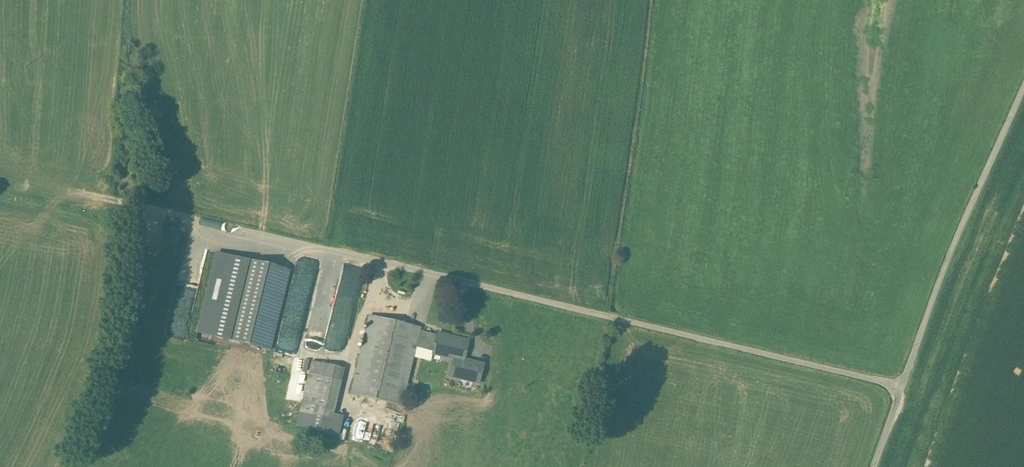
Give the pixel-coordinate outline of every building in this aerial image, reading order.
[(350,339),(364,268),(326,260),(309,341),(325,344),(327,334),(350,339)] [(288,271),(248,261),(229,340),(269,350),(288,271)] [(420,328),(369,316),(350,395),(402,407),(416,348),(420,331),(420,328)] [(446,336),(437,334),(437,335),(420,331),(416,348),(433,352),(432,356),(433,356),(433,354),(453,359),(451,368),(473,373),(476,363),(464,361),(468,341),(453,338),(453,339),(446,338),(446,336)] [(344,369),(312,361),(309,373),(341,381),(344,369)] [(341,381),(309,373),(300,412),(332,420),(333,415),(341,381)] [(332,420),(300,412),(296,426),(339,436),(343,417),(333,415),(332,420)] [(400,423),(390,420),(383,449),(393,452),(400,423)] [(373,424),(366,422),(362,440),(369,441),(373,424)] [(373,424),(369,441),(376,443),(381,426),(373,424)]
